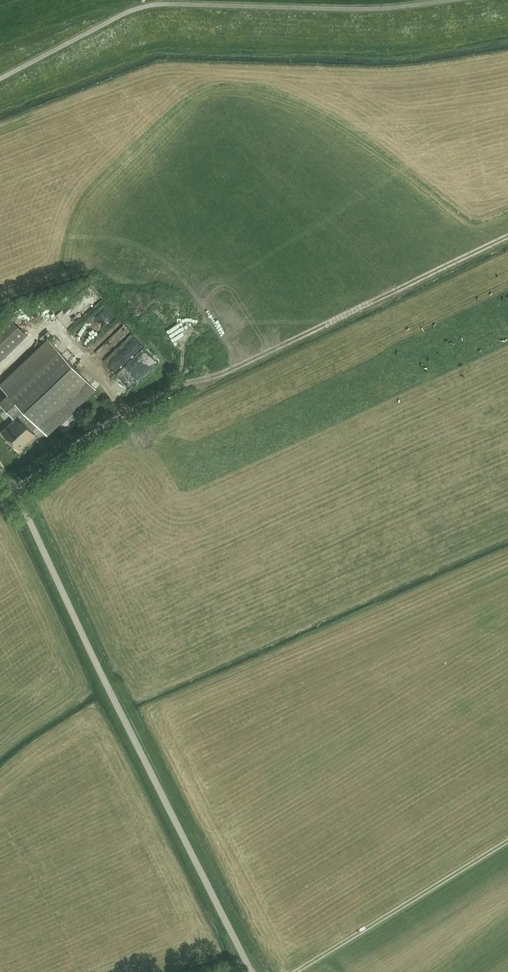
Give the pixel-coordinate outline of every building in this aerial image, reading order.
[(94,284),(61,311),(72,324),(105,297),(94,284)] [(87,327),(96,337),(117,316),(108,307),(87,327)] [(27,335),(9,316),(0,325),(0,360),(27,335)] [(120,329),(97,351),(130,386),(158,360),(132,333),(133,332),(129,327),(123,333),(120,329)] [(72,365),(47,339),(0,384),(0,386),(7,394),(0,401),(0,404),(14,419),(1,432),(19,450),(35,435),(31,430),(37,425),(47,435),(95,390),(72,365)] [(91,395),(96,401),(105,392),(99,387),(91,395)] [(141,424),(138,426),(146,438),(149,436),(141,424)]
